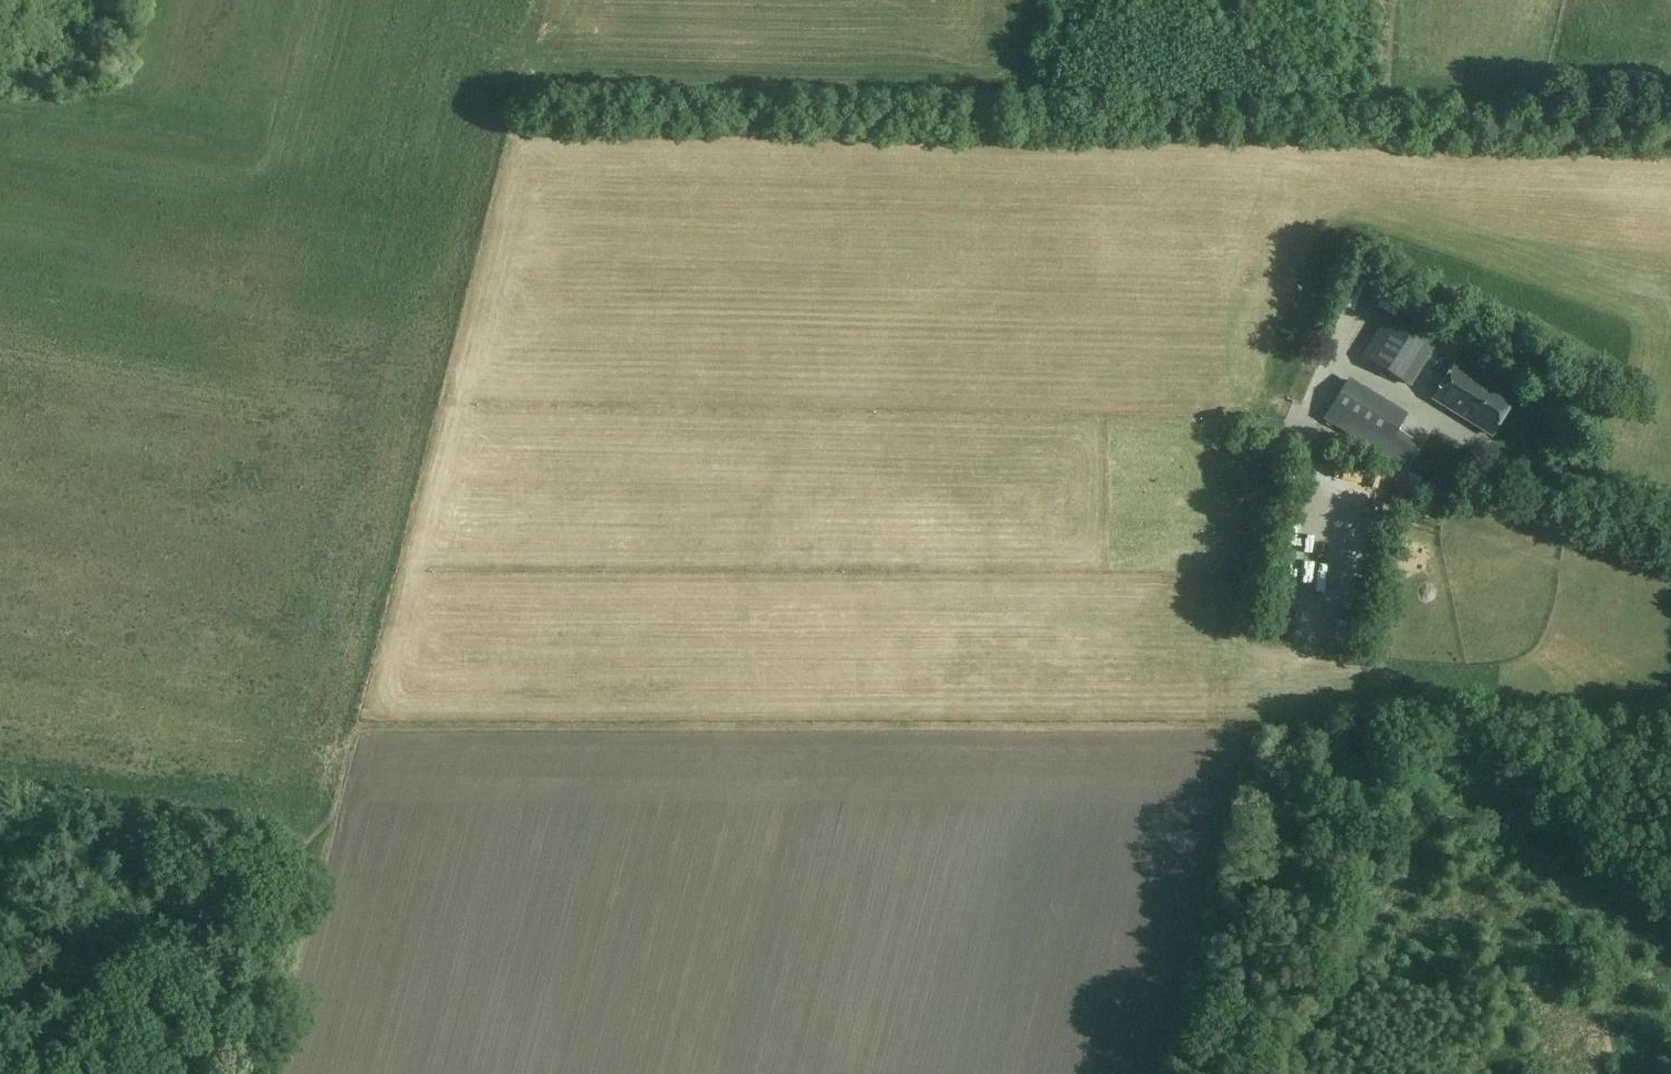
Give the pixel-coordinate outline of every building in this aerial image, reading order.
[(1413,387),(1437,347),(1388,318),(1364,359),(1413,387)] [(1479,359),(1485,349),(1472,342),(1466,352),(1479,359)] [(1485,432),(1506,398),(1451,364),(1430,399),(1485,432)] [(1407,471),(1422,446),(1400,432),(1410,416),(1351,379),(1325,421),(1407,471)]
